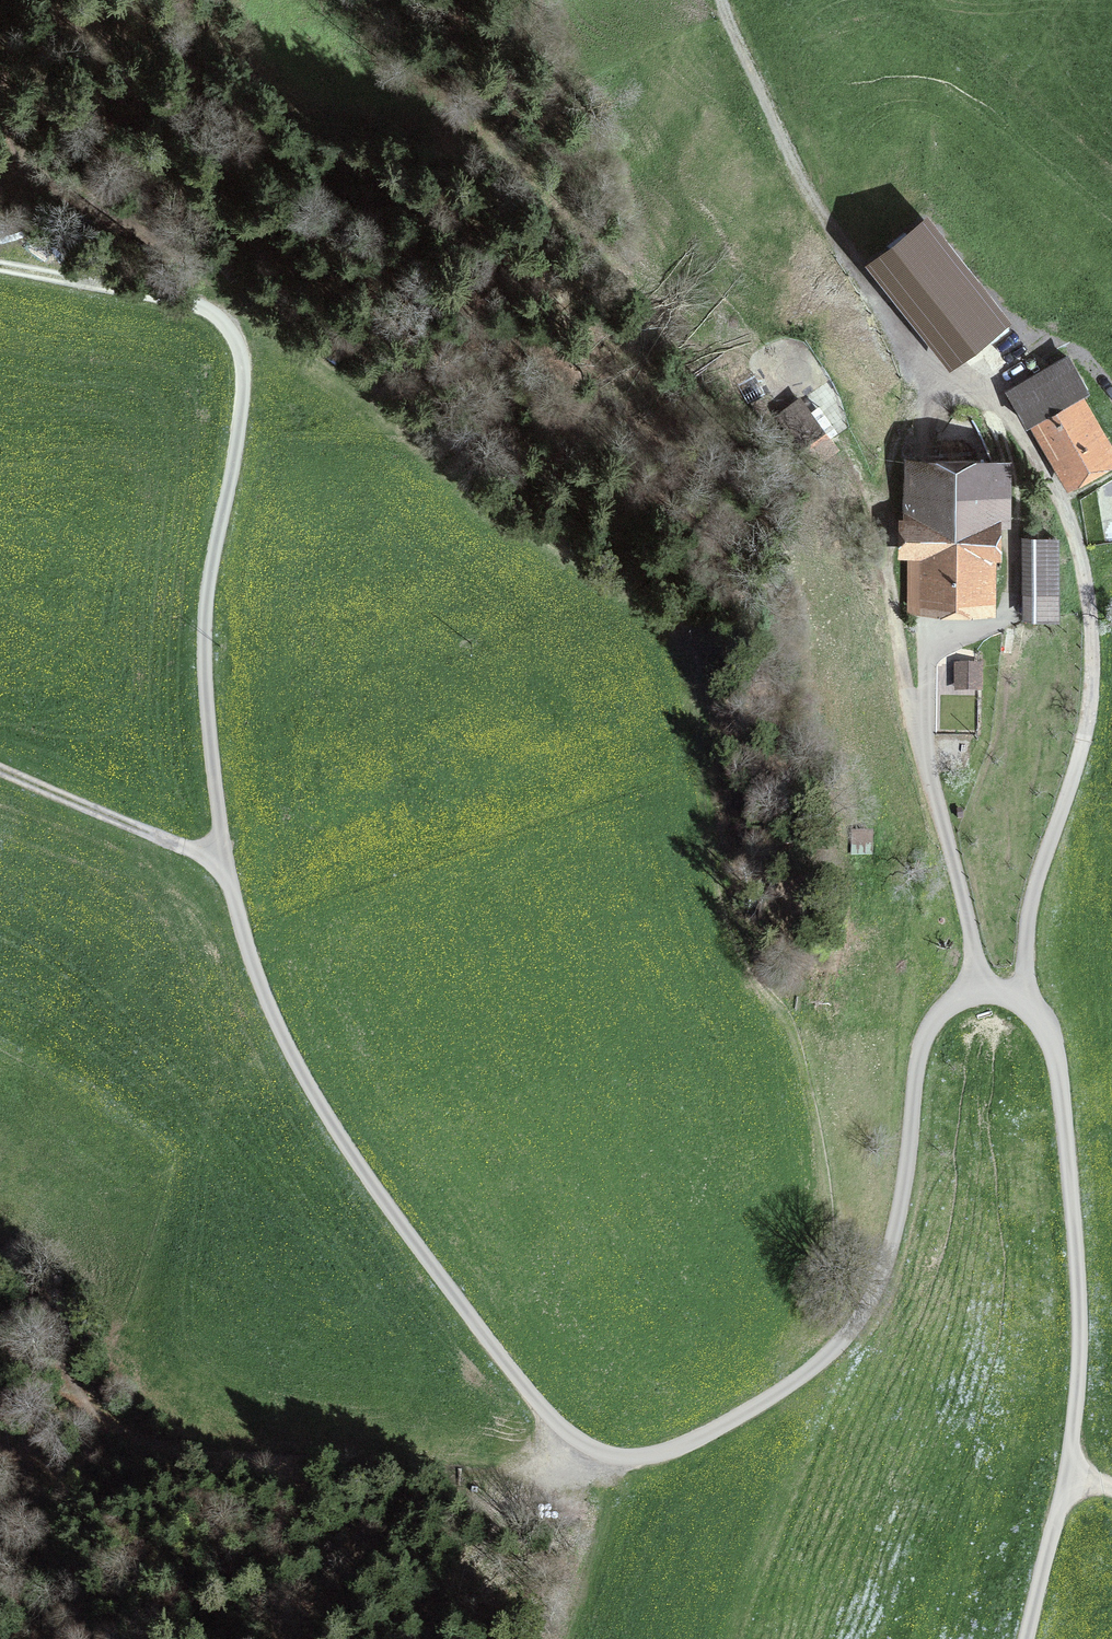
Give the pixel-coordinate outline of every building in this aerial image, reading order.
[(926,219),(865,267),(949,374),(1010,326),(926,219)] [(1007,387),(1026,418),(1033,414),(1068,472),(1108,449),(1073,390),(1086,383),(1067,352),(1007,387)] [(841,445),(801,407),(782,427),(823,465),(841,445)] [(982,546),(992,546),(992,455),(905,455),(905,506),(901,506),(901,545),(911,545),(911,593),(982,594),(982,546)] [(1051,531),(1021,531),(1021,607),(1051,607),(1051,531)] [(955,667),(954,689),(983,689),(983,668),(955,667)]
